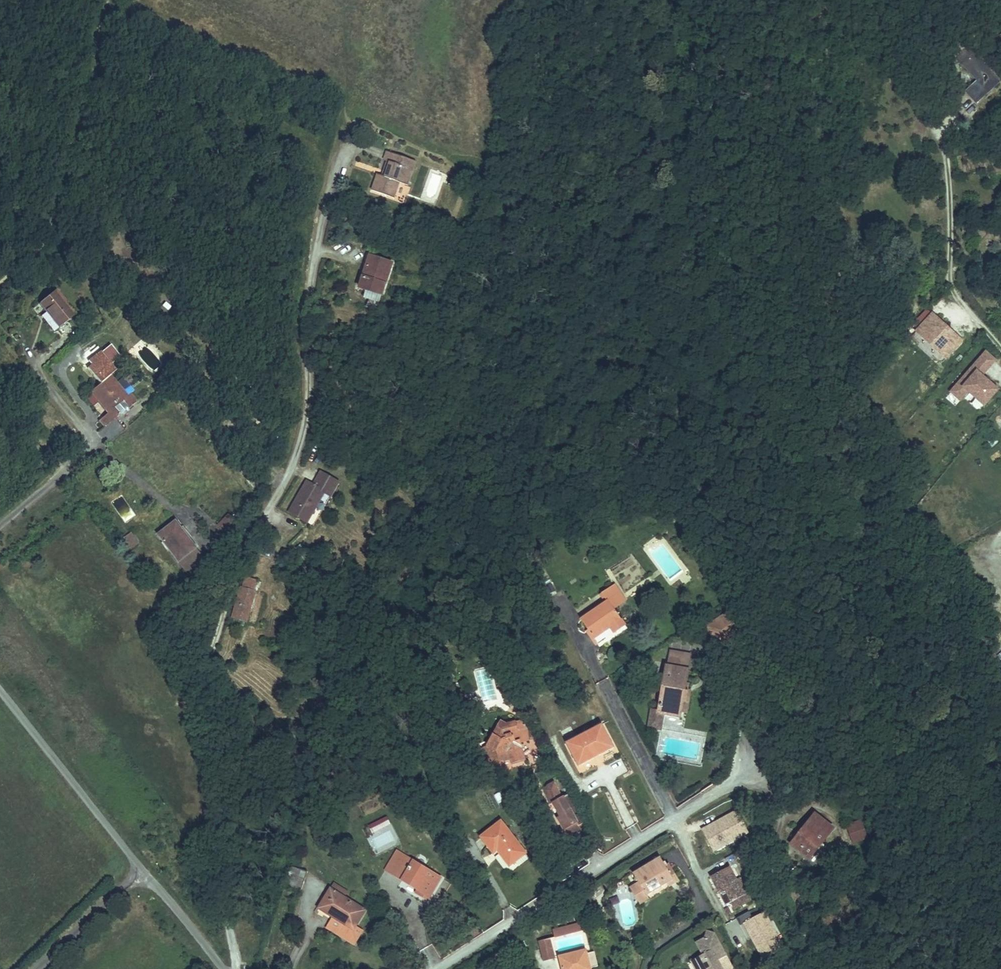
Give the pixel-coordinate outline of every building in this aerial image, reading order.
[(964,64),(972,71),(982,61),(974,53),(980,47),(972,39),(953,59),(962,67),(964,64)] [(978,101),(999,78),(982,61),(972,71),(980,79),(968,91),(978,101)] [(377,175),(372,190),(395,198),(400,183),(405,185),(413,163),(385,153),(382,161),(386,163),(382,177),(377,175)] [(361,289),(381,295),(390,264),(370,258),(361,289)] [(32,296),(17,309),(38,334),(53,321),(32,296)] [(932,314),(917,332),(924,338),(928,333),(943,347),(939,352),(946,358),(962,341),(932,314)] [(928,333),(924,338),(939,352),(943,347),(928,333)] [(115,348),(106,353),(111,361),(120,356),(115,348)] [(995,360),(986,352),(977,362),(987,370),(995,360)] [(987,370),(977,362),(959,383),(968,391),(984,405),(998,390),(981,376),(987,370)] [(968,391),(959,383),(951,392),(960,400),(968,391)] [(71,400),(88,419),(82,424),(88,431),(100,421),(97,416),(102,412),(106,416),(116,407),(110,400),(105,405),(88,385),(71,400)] [(97,416),(100,421),(106,416),(102,412),(97,416)] [(288,485),(271,516),(289,526),(306,495),(312,499),(320,485),(302,475),(295,489),(288,485)] [(653,493),(649,486),(644,489),(648,496),(653,493)] [(196,523),(206,534),(215,527),(205,515),(196,523)] [(174,547),(153,523),(137,536),(158,560),(174,547)] [(110,537),(103,542),(110,550),(117,545),(110,537)] [(183,559),(174,547),(158,560),(168,572),(183,559)] [(248,624),(259,581),(247,578),(245,589),(242,588),(233,621),(248,624)] [(595,589),(599,594),(602,592),(608,599),(619,591),(609,578),(595,589)] [(599,594),(577,613),(595,637),(622,617),(608,599),(602,592),(599,594)] [(749,627),(735,607),(710,624),(723,644),(740,633),(749,627)] [(723,644),(710,624),(706,627),(719,647),(723,644)] [(740,633),(723,644),(727,649),(744,638),(740,633)] [(682,657),(661,653),(653,699),(674,703),(677,687),(680,688),(682,677),(679,676),(682,657)] [(487,713),(503,708),(490,667),(474,672),(487,713)] [(451,688),(454,694),(460,691),(457,685),(451,688)] [(460,691),(454,694),(460,705),(469,700),(463,689),(460,691)] [(518,733),(525,730),(521,722),(512,718),(506,721),(500,718),(487,746),(497,751),(501,762),(511,758),(513,762),(526,757),(518,739),(514,741),(511,735),(517,732),(518,733)] [(600,718),(564,738),(577,761),(612,741),(600,718)] [(517,732),(511,735),(514,741),(518,739),(527,735),(525,730),(518,733),(517,732)] [(562,787),(564,789),(569,798),(572,797),(566,785),(562,787)] [(598,801),(606,801),(605,788),(597,789),(598,801)] [(578,816),(564,789),(554,794),(562,809),(559,811),(565,823),(578,816)] [(799,793),(781,828),(803,840),(821,805),(799,793)] [(386,817),(367,823),(370,832),(389,826),(386,817)] [(523,849),(498,818),(479,833),(491,848),(494,846),(507,862),(523,849)] [(844,825),(852,845),(868,839),(860,819),(844,825)] [(710,837),(693,846),(703,863),(719,854),(710,837)] [(657,848),(631,865),(636,873),(645,887),(664,875),(667,874),(663,868),(668,865),(657,848)] [(439,876),(404,856),(393,874),(419,889),(417,893),(426,898),(439,876)] [(667,874),(664,875),(666,878),(675,872),(665,856),(663,857),(668,865),(663,868),(667,874)] [(727,856),(708,866),(723,894),(728,892),(742,884),(734,869),(727,856)] [(289,862),(282,883),(298,888),(306,869),(289,862)] [(742,884),(728,892),(732,898),(749,889),(738,868),(734,869),(742,884)] [(645,887),(636,873),(627,879),(637,896),(646,890),(645,887)] [(330,916),(323,927),(350,943),(358,930),(351,926),(362,910),(341,896),(344,890),(331,882),(316,907),(325,913),(328,909),(333,912),(330,916)] [(746,894),(729,904),(733,910),(750,901),(746,894)] [(742,923),(761,960),(784,948),(765,911),(742,923)] [(550,924),(552,931),(583,922),(580,915),(550,924)] [(724,949),(712,926),(706,924),(703,930),(695,935),(701,946),(692,951),(699,966),(705,968),(718,968),(722,966),(716,953),(724,949)] [(547,932),(536,934),(542,955),(553,951),(547,932)] [(584,942),(557,950),(563,968),(572,968),(590,964),(589,961),(585,946),(584,942)] [(592,944),(585,946),(589,961),(597,958),(592,944)] [(723,965),(730,961),(724,949),(716,953),(722,966),(718,968),(725,968),(723,965)] [(692,951),(688,953),(697,968),(705,968),(699,966),(692,951)]
